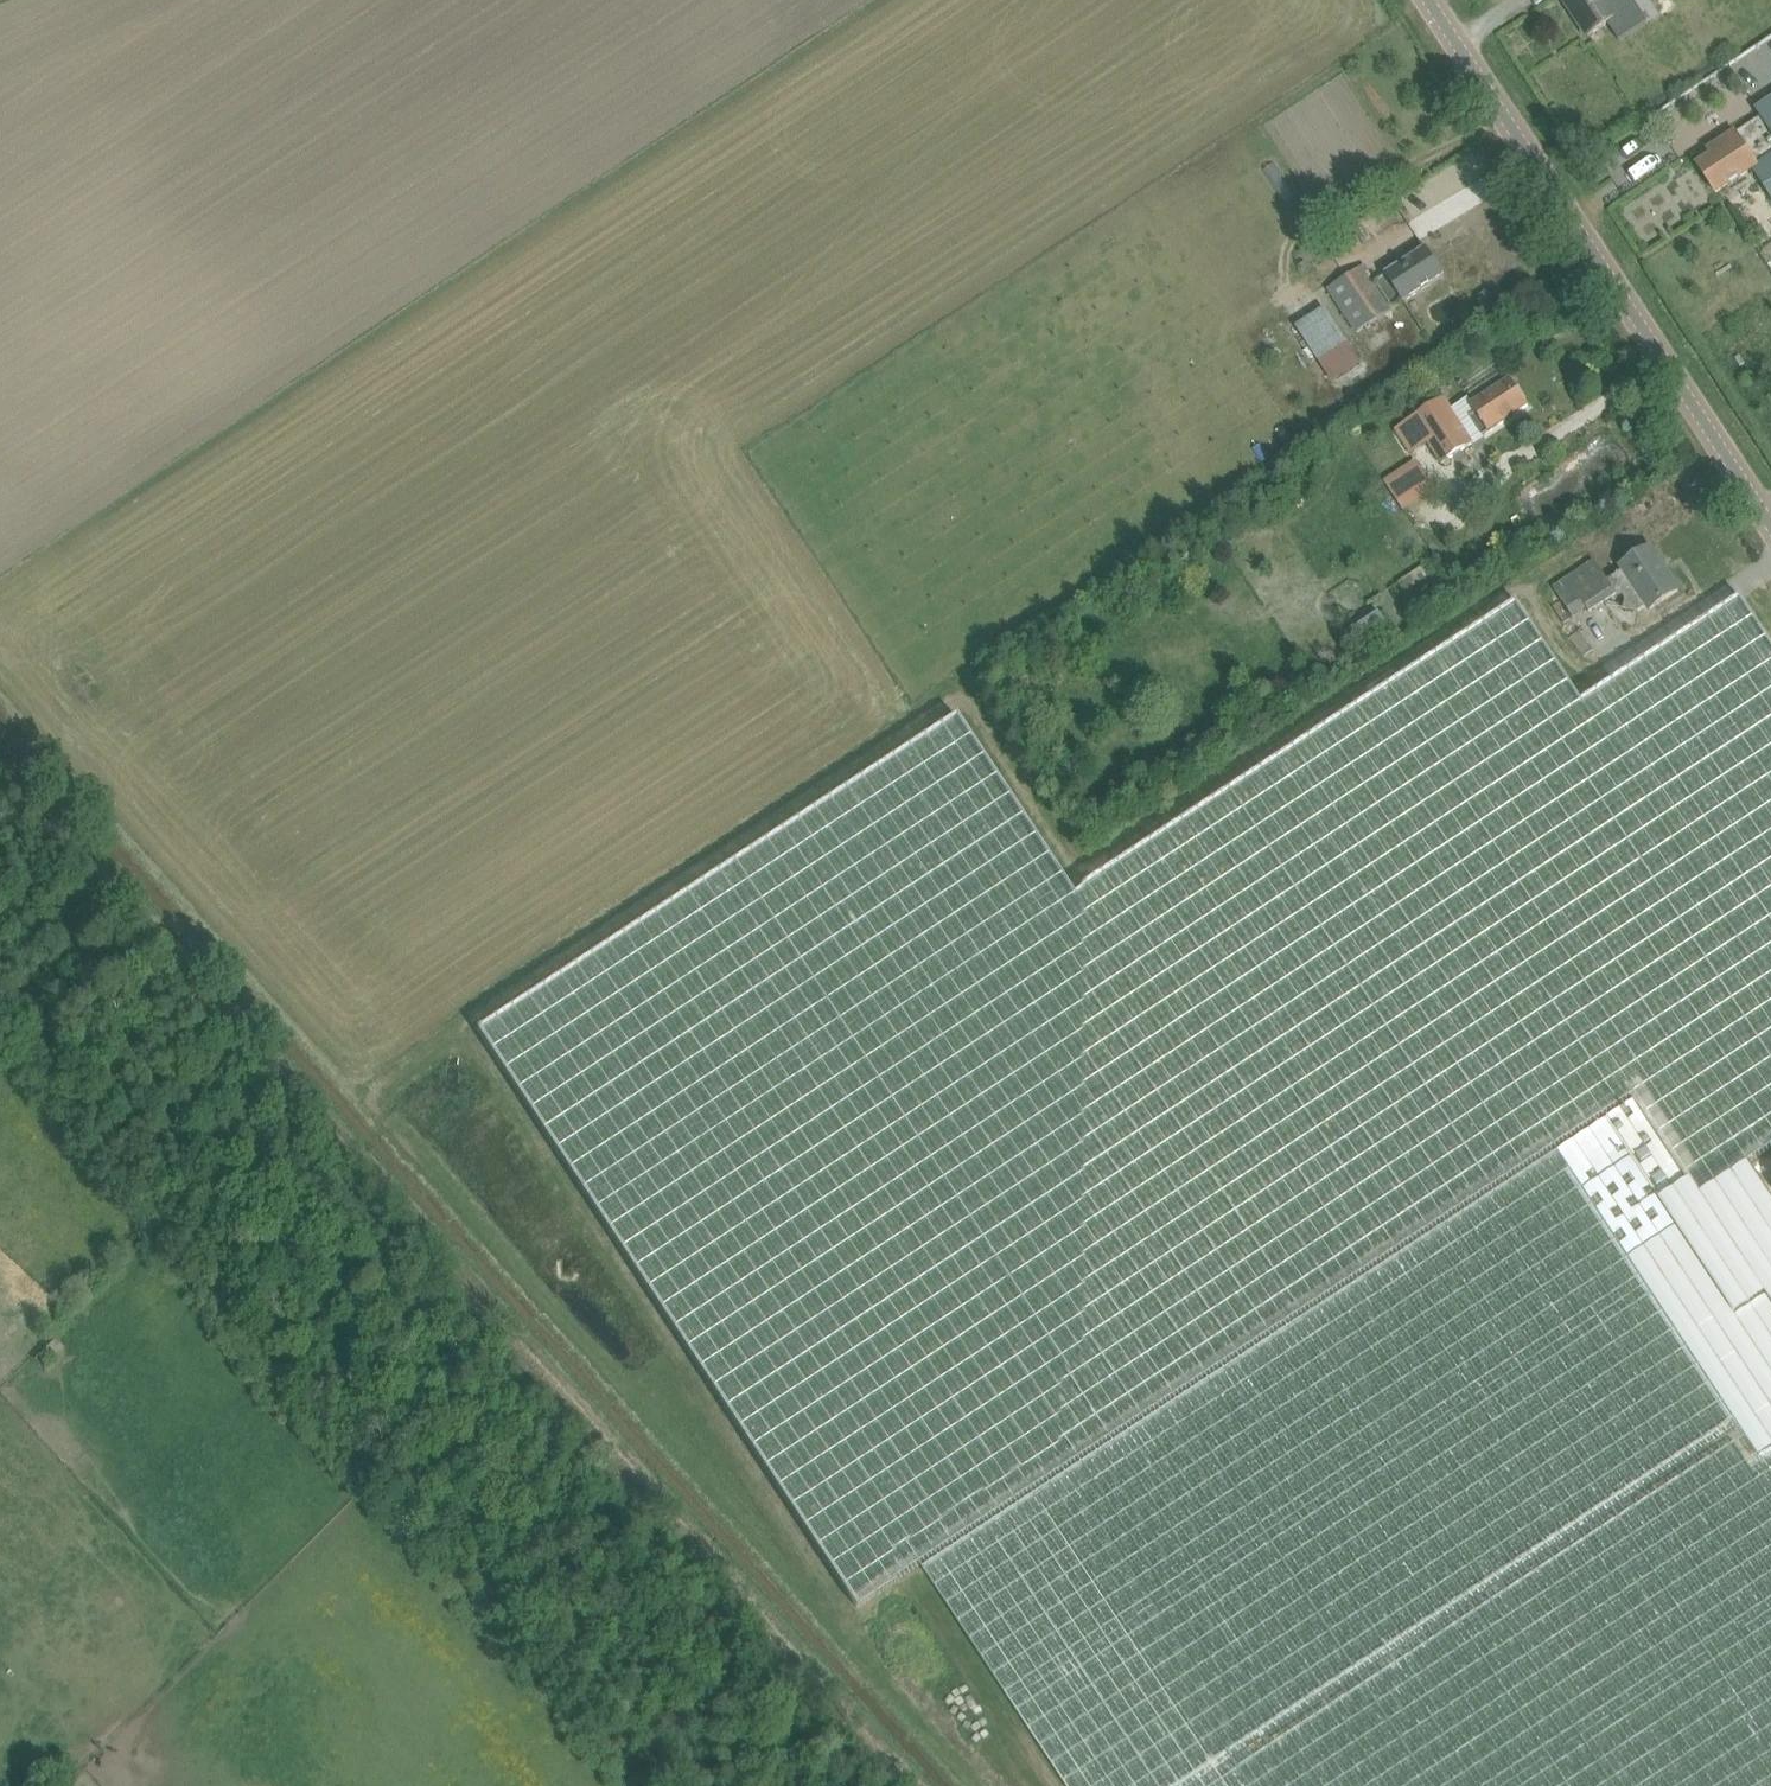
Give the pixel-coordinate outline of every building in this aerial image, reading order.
[(1599,30),(1622,16),(1611,0),(1565,0),(1589,37),(1599,30)] [(1759,109),(1763,115),(1770,129),(1770,101),(1759,109)] [(1718,193),(1770,157),(1770,129),(1763,115),(1762,116),(1762,117),(1736,134),(1736,132),(1714,146),(1717,152),(1699,165),(1718,193)] [(1328,287),(1358,333),(1445,276),(1428,249),(1378,282),(1365,263),(1328,287)] [(1335,306),(1302,320),(1328,381),(1361,367),(1335,306)] [(1496,355),(1462,375),(1477,398),(1510,377),(1496,355)] [(1467,400),(1452,410),(1474,442),(1490,433),(1498,428),(1530,407),(1513,380),(1472,407),(1467,400)] [(1452,410),(1445,398),(1412,419),(1429,444),(1442,463),(1474,442),(1452,410)] [(1421,458),(1388,475),(1405,508),(1438,491),(1421,458)] [(1648,606),(1651,610),(1680,591),(1651,547),(1622,566),(1625,571),(1608,582),(1595,562),(1566,580),(1586,610),(1588,614),(1617,595),(1625,596),(1627,601),(1626,609),(1640,612),(1648,606)] [(1678,1224),(1692,1215),(1684,1201),(1770,1146),(1770,643),(1742,598),(1584,702),(1518,603),(1073,897),(957,716),(478,1031),(857,1608),(924,1565),(1069,1785),(1770,1785),(1770,1298),(1770,1296),(1738,1317),(1678,1224)] [(1378,613),(1356,628),(1371,649),(1393,634),(1378,613)]
